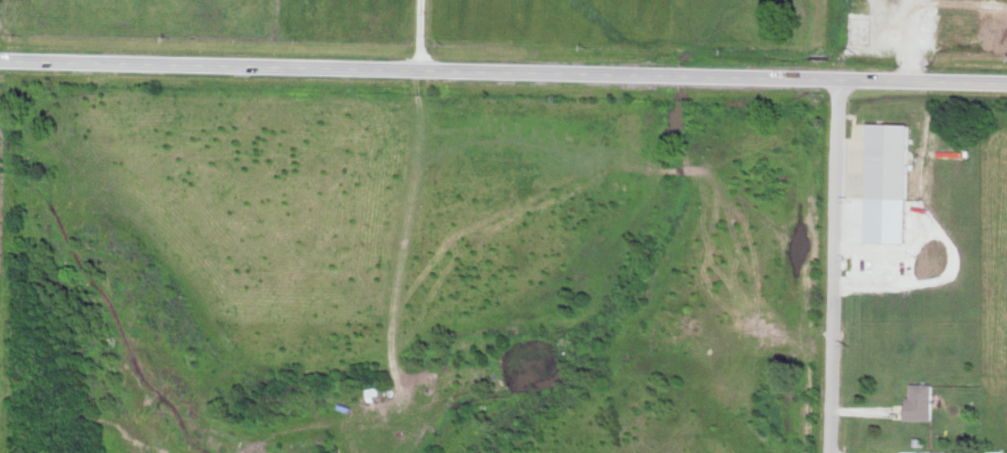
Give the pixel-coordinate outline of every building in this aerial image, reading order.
[(910,123),(870,122),(867,240),(907,242),(910,123)] [(932,419),(933,383),(908,383),(908,419),(932,419)]
